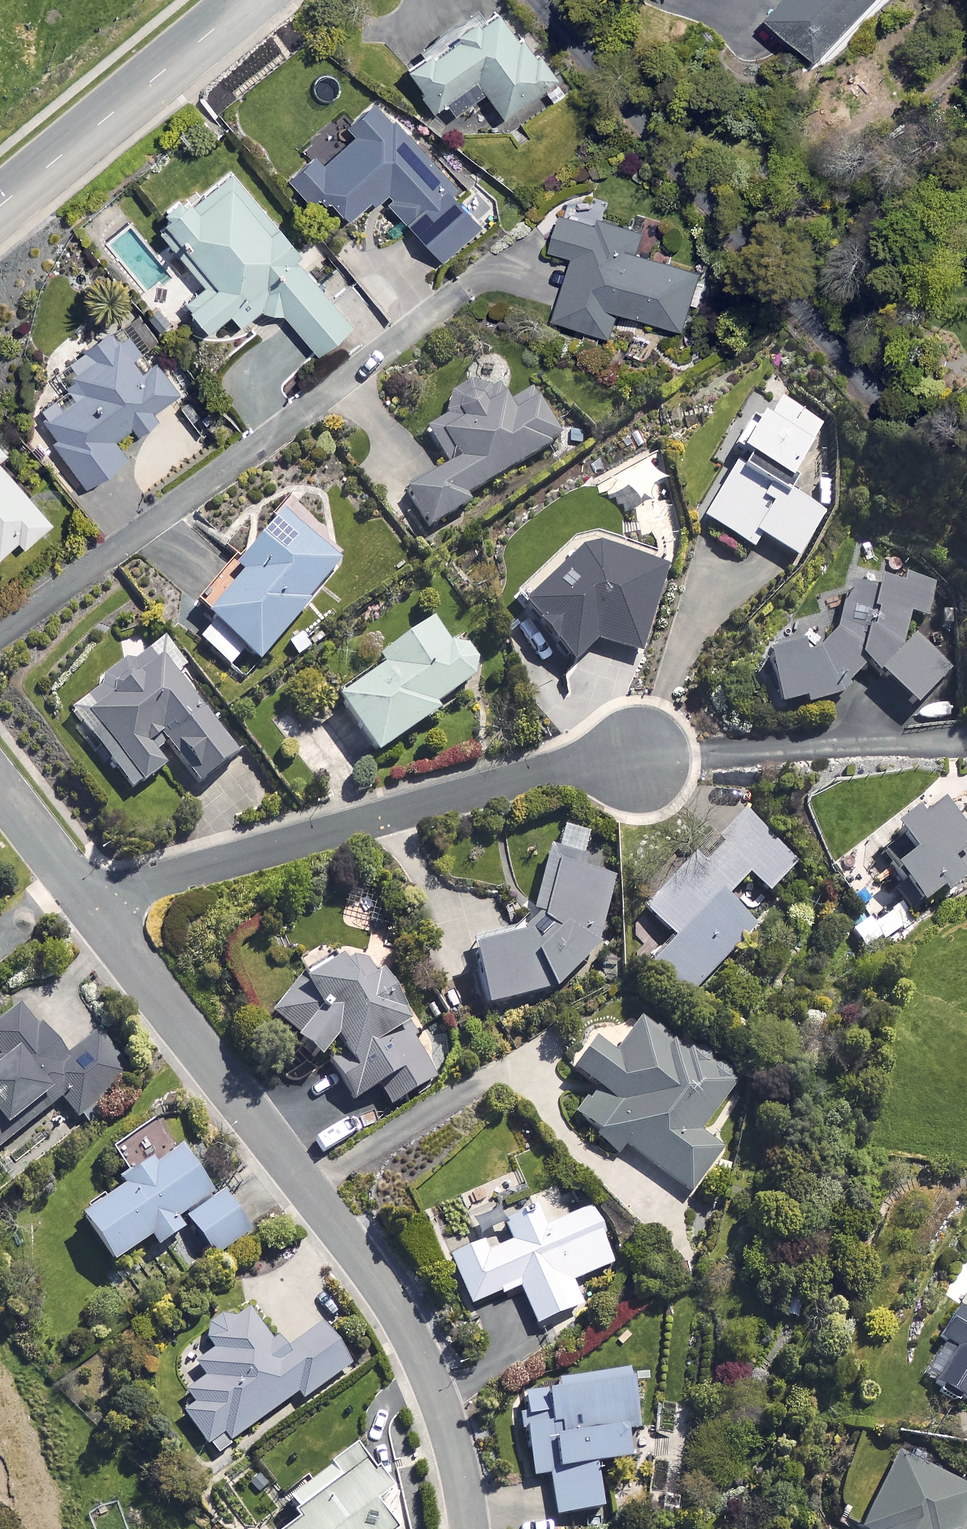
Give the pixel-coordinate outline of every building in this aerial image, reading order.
[(767,13),(817,59),(871,0),(779,0),(767,13)] [(515,34),(492,4),(406,67),(434,106),(442,99),(452,112),(483,89),(501,114),(554,76),(520,30),(515,34)] [(466,194),(363,92),(340,115),(355,130),(328,158),(317,147),(286,178),(311,203),(321,192),(348,218),(374,191),(443,259),(479,223),(458,203),(466,194)] [(299,253),(222,161),(186,191),(180,184),(155,205),(178,233),(168,241),(203,282),(183,299),(206,326),(227,308),(239,323),(269,298),(316,353),(350,324),(294,257),(299,253)] [(641,232),(562,206),(549,244),(573,252),(552,316),(610,335),(619,308),(683,329),(699,280),(633,258),(641,232)] [(146,367),(118,328),(66,364),(82,386),(41,415),(55,436),(51,439),(83,484),(123,456),(116,445),(155,418),(150,411),(177,392),(154,361),(146,367)] [(404,488),(429,529),(471,502),(468,497),(562,438),(527,384),(497,403),(477,371),(433,399),(442,414),(418,429),(441,465),(404,488)] [(822,429),(767,393),(731,449),(740,455),(700,517),(750,549),(758,537),(795,561),(820,523),(779,497),(822,429)] [(15,536),(22,544),(50,520),(0,461),(0,549),(15,536)] [(339,561),(278,510),(231,566),(240,573),(204,615),(256,659),(339,561)] [(662,570),(582,544),(518,606),(571,661),(594,638),(635,652),(662,570)] [(917,581),(906,577),(887,588),(878,579),(866,590),(851,581),(820,635),(761,651),(775,701),(803,693),(806,704),(836,696),(833,685),(850,677),(863,664),(913,708),(946,670),(899,629),(910,615),(923,622),(930,608),(930,600),(926,589),(917,581)] [(445,646),(426,619),(373,656),(378,665),(333,696),(372,752),(434,709),(430,703),(479,670),(457,638),(445,646)] [(236,753),(152,646),(69,711),(131,789),(163,763),(153,751),(164,742),(196,784),(236,753)] [(935,796),(892,832),(907,850),(886,866),(918,904),(934,890),(938,894),(966,870),(966,835),(935,796)] [(795,863),(734,806),(640,907),(671,935),(643,964),(683,1002),(753,927),(722,899),(745,874),(767,894),(795,863)] [(593,947),(619,843),(550,826),(524,932),(468,948),(484,1005),(552,988),(593,947)] [(300,984),(269,1004),(309,1057),(320,1050),(352,1100),(375,1086),(389,1107),(435,1077),(407,1035),(414,1030),(373,967),(363,973),(345,946),(296,977),(300,984)] [(58,1098),(76,1119),(131,1074),(51,975),(0,1017),(0,1145),(58,1098)] [(734,1086),(640,1016),(613,1053),(591,1037),(568,1067),(597,1088),(573,1120),(615,1152),(622,1143),(689,1193),(720,1152),(697,1135),(734,1086)] [(214,1194),(179,1143),(152,1161),(148,1153),(116,1175),(123,1185),(78,1215),(109,1261),(148,1234),(155,1245),(181,1227),(174,1216),(181,1211),(211,1256),(252,1229),(223,1187),(214,1194)] [(501,1214),(510,1238),(500,1242),(496,1232),(446,1251),(466,1304),(498,1291),(499,1295),(518,1287),(533,1324),(580,1306),(570,1281),(612,1265),(590,1208),(543,1227),(533,1202),(501,1214)] [(964,1380),(966,1382),(966,1309),(966,1310),(955,1304),(936,1337),(942,1340),(922,1374),(956,1394),(964,1380)] [(301,1398),(350,1364),(321,1322),(285,1348),(275,1336),(269,1340),(244,1305),(204,1333),(213,1345),(193,1360),(203,1375),(184,1388),(194,1402),(182,1411),(211,1452),(296,1391),(301,1398)] [(626,1429),(639,1426),(630,1382),(651,1378),(648,1364),(519,1391),(524,1415),(519,1416),(531,1476),(546,1473),(555,1516),(600,1506),(591,1462),(632,1454),(626,1429)] [(397,1527),(375,1497),(387,1487),(352,1439),(324,1460),(327,1463),(286,1493),(293,1501),(284,1507),(291,1517),(274,1528),(394,1528),(397,1527)] [(892,1449),(854,1524),(865,1528),(955,1528),(966,1504),(966,1486),(892,1449)]
